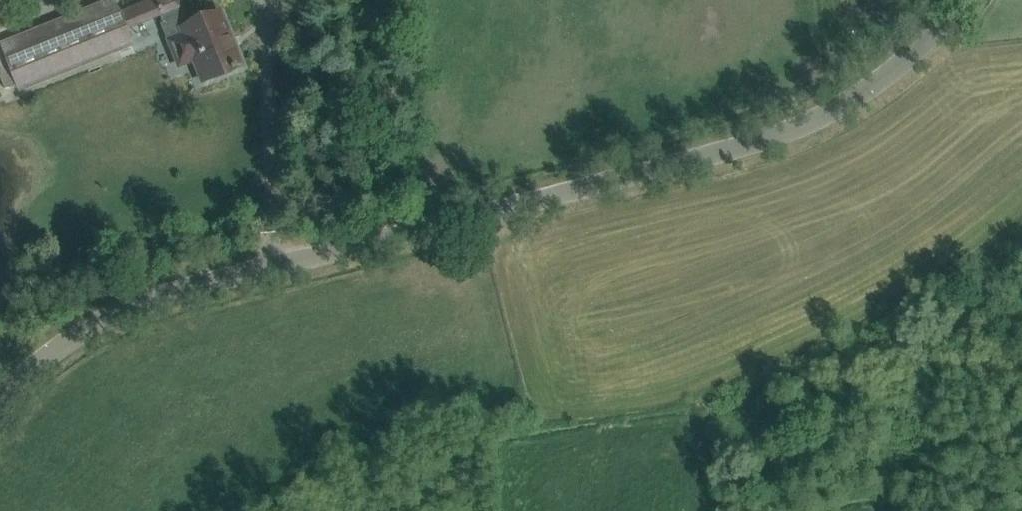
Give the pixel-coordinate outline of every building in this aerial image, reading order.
[(164,17),(165,17),(158,0),(152,0),(119,13),(115,4),(100,10),(98,5),(1,44),(2,47),(0,48),(0,76),(5,89),(17,86),(18,88),(131,43),(126,30),(162,15),(164,17)] [(241,65),(220,13),(191,25),(183,5),(181,6),(184,11),(171,16),(172,18),(165,21),(173,40),(171,41),(180,64),(193,58),(202,81),(231,70),(231,71),(236,69),(236,68),(241,65)]
